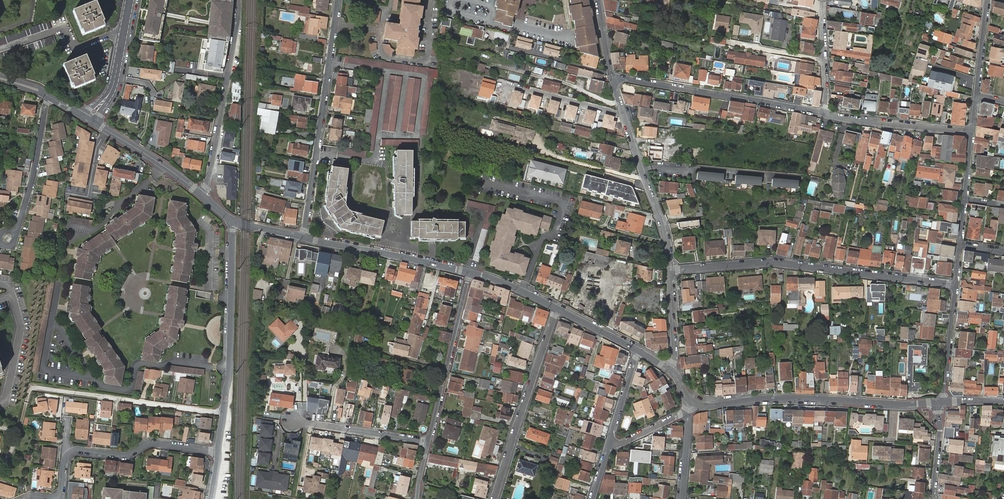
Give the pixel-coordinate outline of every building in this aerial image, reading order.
[(167,0),(146,0),(145,7),(149,8),(145,28),(142,27),(139,41),(159,44),(164,14),(167,0)] [(208,23),(206,39),(208,40),(228,43),(232,0),(212,0),(208,23)] [(316,10),(326,12),(328,0),(318,0),(316,10)] [(394,24),(394,27),(393,26),(391,29),(390,33),(390,34),(391,36),(393,36),(393,39),(397,39),(399,42),(397,53),(412,55),(413,48),(414,48),(415,38),(416,33),(418,22),(418,17),(420,6),(418,6),(418,0),(404,0),(401,19),(402,19),(401,22),(399,24),(394,24)] [(496,2),(498,2),(503,4),(502,7),(497,5),(496,8),(497,8),(495,14),(494,19),(509,24),(510,20),(511,16),(514,17),(516,11),(515,10),(510,9),(511,6),(516,7),(517,3),(516,3),(517,0),(497,0),(496,2)] [(570,1),(572,1),(573,8),(571,9),(569,9),(571,19),(575,18),(576,23),(575,23),(577,30),(589,27),(591,25),(587,0),(570,0),(570,1)] [(606,0),(603,0),(605,11),(614,13),(616,2),(606,0)] [(956,2),(958,2),(959,1),(982,9),(983,0),(957,0),(956,2)] [(991,11),(1003,14),(1003,3),(992,0),(991,11)] [(72,11),(82,36),(105,26),(95,2),(72,11)] [(797,10),(793,9),(792,14),(795,15),(795,16),(806,18),(814,19),(815,13),(811,12),(797,10)] [(783,14),(764,10),(764,13),(768,14),(768,17),(775,18),(775,19),(782,20),(783,14)] [(606,22),(623,27),(623,24),(619,23),(619,20),(612,18),(612,14),(605,12),(606,22)] [(764,15),(740,12),(739,22),(748,24),(751,28),(751,33),(761,34),(764,15)] [(875,16),(877,16),(878,14),(863,12),(861,24),(873,26),(873,24),(872,23),(873,17),(875,17),(875,16)] [(981,23),(981,18),(967,13),(965,18),(967,18),(976,21),(981,23)] [(714,28),(721,29),(721,28),(728,29),(730,19),(717,16),(714,28)] [(318,27),(325,29),(327,19),(316,17),(316,20),(311,19),(309,34),(317,35),(318,27)] [(967,18),(965,18),(964,17),(963,23),(964,23),(959,37),(970,41),(972,36),(971,36),(976,21),(967,18)] [(817,20),(814,19),(806,18),(804,27),(802,26),(800,37),(813,39),(815,34),(814,33),(817,20)] [(775,19),(773,19),(770,40),(784,42),(787,21),(782,20),(775,19)] [(624,32),(623,27),(606,22),(607,29),(621,33),(621,31),(624,32)] [(394,27),(394,24),(388,23),(386,38),(393,39),(393,36),(391,36),(390,34),(390,33),(391,29),(393,26),(394,27)] [(858,32),(859,24),(849,23),(848,31),(858,32)] [(460,35),(476,39),(481,40),(484,32),(479,30),(462,26),(460,35)] [(578,37),(591,34),(590,30),(589,27),(577,30),(577,33),(578,37)] [(989,30),(998,33),(1003,35),(1003,32),(989,27),(989,30)] [(849,32),(836,30),(834,48),(839,49),(846,50),(849,32)] [(953,35),(936,30),(935,36),(938,37),(940,37),(940,38),(939,41),(950,45),(953,35)] [(625,44),(627,35),(617,33),(614,41),(625,44)] [(921,39),(927,41),(929,35),(923,33),(921,39)] [(998,33),(995,43),(1003,46),(1003,35),(998,33)] [(585,55),(595,57),(593,45),(595,45),(593,36),(591,34),(578,37),(575,37),(577,52),(585,55)] [(854,51),(872,54),(874,35),(870,34),(868,51),(865,51),(865,49),(857,48),(857,47),(855,46),(854,51)] [(533,40),(517,36),(515,47),(530,51),(533,40)] [(172,58),(181,58),(183,40),(174,39),(172,58)] [(282,42),(280,52),(290,53),(291,48),(289,48),(289,46),(292,47),(293,42),(288,41),(288,40),(283,39),(282,42)] [(222,74),(228,43),(208,40),(203,71),(222,74)] [(963,45),(974,49),(976,44),(965,40),(963,45)] [(671,51),(672,43),(661,41),(659,50),(671,51)] [(800,44),(799,51),(813,54),(814,49),(811,48),(812,45),(802,42),(802,44),(800,44)] [(371,54),(378,52),(377,44),(370,44),(371,54)] [(390,56),(391,57),(394,53),(393,51),(392,49),(390,47),(390,45),(384,44),(384,47),(385,49),(386,51),(387,54),(388,55),(390,56)] [(562,48),(546,44),(543,54),(559,58),(562,48)] [(922,44),(918,55),(927,58),(930,47),(922,44)] [(152,56),(155,57),(156,53),(152,52),(153,48),(146,47),(141,46),(139,54),(142,55),(141,61),(151,62),(152,56)] [(431,46),(430,56),(438,58),(440,47),(431,46)] [(990,63),(1001,65),(1002,63),(1000,63),(1002,56),(1003,56),(1003,49),(993,47),(991,58),(990,63)] [(955,52),(972,58),(974,53),(956,48),(955,52)] [(865,64),(870,65),(872,54),(854,51),(846,50),(839,49),(838,55),(866,59),(865,64)] [(731,56),(741,58),(740,61),(764,67),(766,59),(732,51),(731,56)] [(619,58),(625,57),(624,53),(610,54),(612,65),(619,64),(619,58)] [(594,69),(597,58),(595,57),(585,55),(582,65),(582,66),(594,69)] [(944,59),(957,64),(963,66),(965,60),(951,55),(949,59),(947,59),(947,58),(945,57),(944,59)] [(63,64),(72,89),(95,80),(85,56),(63,64)] [(612,65),(614,71),(625,70),(648,70),(648,56),(627,56),(628,61),(625,61),(625,57),(619,58),(619,64),(612,65)] [(428,68),(344,57),(344,63),(427,74),(428,68)] [(913,74),(911,73),(909,80),(909,82),(912,83),(914,74),(924,76),(927,62),(926,61),(917,59),(913,74)] [(803,76),(808,77),(810,65),(799,62),(796,75),(798,75),(803,76)] [(835,62),(834,68),(849,71),(850,64),(835,62)] [(869,70),(870,65),(865,64),(856,63),(856,65),(862,66),(862,65),(865,66),(864,74),(868,75),(869,70)] [(478,64),(476,72),(488,76),(489,72),(483,70),(484,66),(478,64)] [(969,73),(970,68),(963,66),(957,64),(955,69),(969,73)] [(675,65),(674,77),(678,78),(687,80),(689,67),(675,65)] [(991,65),(989,75),(991,75),(995,76),(1001,77),(1003,69),(1001,68),(991,65)] [(591,80),(600,82),(602,75),(577,68),(569,66),(567,72),(576,74),(591,78),(591,80)] [(162,70),(140,68),(139,78),(161,80),(162,70)] [(432,78),(438,78),(438,69),(428,68),(427,74),(427,77),(432,78)] [(562,75),(562,72),(550,69),(549,76),(555,78),(562,81),(564,75),(562,75)] [(854,73),(834,69),(833,75),(838,76),(837,80),(847,82),(848,78),(852,78),(854,73)] [(952,92),(953,93),(956,77),(933,71),(931,78),(926,77),(923,79),(922,85),(924,86),(935,88),(944,90),(947,91),(952,92)] [(208,82),(209,77),(188,73),(187,78),(208,82)] [(338,73),(337,85),(346,86),(347,75),(338,73)] [(564,82),(574,83),(575,75),(566,74),(564,82)] [(369,134),(366,152),(372,153),(382,77),(377,76),(373,102),(372,114),(371,118),(370,123),(369,134)] [(395,134),(402,77),(391,76),(383,132),(395,134)] [(708,76),(706,84),(718,86),(719,78),(708,76)] [(820,86),(819,81),(812,79),(812,77),(808,77),(803,76),(801,86),(811,88),(811,84),(820,86)] [(903,83),(904,78),(892,76),(892,80),(892,84),(896,85),(897,83),(900,83),(900,85),(903,85),(903,83)] [(425,135),(432,78),(427,77),(420,134),(425,135)] [(741,87),(742,78),(733,77),(732,83),(725,82),(724,89),(729,89),(739,91),(740,87),(741,87)] [(408,78),(401,132),(413,133),(420,80),(408,78)] [(496,81),(483,78),(478,96),(491,100),(496,81)] [(542,79),(539,90),(555,95),(559,84),(542,79)] [(600,82),(591,80),(588,90),(601,93),(604,83),(600,82)] [(982,92),(989,94),(991,82),(983,80),(982,91),(982,92)] [(229,103),(232,104),(240,105),(241,82),(234,81),(229,103)] [(301,87),(301,92),(316,94),(317,83),(304,81),(303,87),(301,87)] [(761,98),(763,84),(762,84),(762,83),(749,81),(748,85),(760,87),(759,93),(754,92),(753,96),(761,98)] [(787,85),(764,81),(762,96),(772,98),(774,90),(786,92),(787,85)] [(184,84),(175,83),(172,100),(181,101),(184,84)] [(846,93),(846,97),(850,98),(852,86),(836,83),(835,88),(836,89),(836,90),(845,92),(845,93),(846,93)] [(126,85),(121,113),(132,116),(131,122),(137,123),(142,98),(136,97),(135,103),(128,101),(130,91),(131,91),(132,86),(126,85)] [(199,85),(196,98),(204,100),(205,96),(213,97),(214,88),(199,85)] [(356,88),(346,86),(337,85),(335,96),(345,97),(346,92),(355,93),(356,88)] [(933,95),(935,88),(924,86),(923,91),(929,92),(929,94),(933,95)] [(792,94),(804,96),(805,89),(800,88),(794,87),(792,94)] [(522,92),(513,90),(509,103),(519,105),(522,92)] [(890,102),(890,105),(891,105),(890,113),(897,114),(898,102),(893,102),(893,98),(894,98),(895,90),(891,90),(890,102)] [(821,92),(813,91),(811,106),(818,107),(821,92)] [(621,94),(625,105),(629,106),(639,107),(644,108),(647,109),(649,109),(652,97),(641,95),(640,98),(621,94)] [(844,97),(832,94),(832,97),(845,100),(844,106),(860,109),(862,100),(850,98),(846,97),(844,97)] [(271,103),(271,105),(279,106),(281,96),(273,95),(272,99),(267,98),(266,103),(271,103)] [(541,98),(531,95),(528,108),(538,111),(537,115),(541,116),(542,109),(538,108),(541,98)] [(878,96),(866,95),(866,100),(863,110),(877,111),(878,96)] [(294,96),(292,110),(306,112),(307,104),(310,104),(311,99),(294,96)] [(350,110),(351,98),(345,97),(335,96),(333,107),(341,109),(350,110)] [(693,97),(691,109),(700,111),(700,109),(702,99),(693,97)] [(707,111),(708,102),(707,102),(707,100),(702,99),(700,109),(707,111)] [(171,103),(156,100),(154,110),(170,113),(171,103)] [(560,102),(550,100),(547,113),(556,115),(560,102)] [(685,102),(677,100),(676,105),(672,105),(671,112),(683,114),(685,102)] [(910,114),(930,116),(933,101),(926,100),(925,105),(911,103),(910,114)] [(670,104),(653,101),(652,109),(653,109),(657,110),(668,112),(670,104)] [(743,112),(744,108),(745,104),(729,101),(726,116),(726,117),(733,118),(734,116),(741,118),(742,113),(742,112),(743,112)] [(881,111),(889,112),(890,105),(890,102),(887,102),(881,101),(881,111)] [(1,103),(0,103),(0,113),(6,114),(10,114),(12,106),(12,103),(8,102),(8,104),(1,103)] [(271,105),(257,102),(257,108),(258,108),(263,109),(278,112),(279,106),(271,105)] [(911,103),(911,102),(907,102),(907,106),(905,106),(905,108),(902,108),(901,119),(910,120),(910,114),(911,103)] [(993,117),(995,104),(984,102),(982,104),(980,114),(990,116),(993,117)] [(934,103),(933,114),(941,115),(943,105),(934,103)] [(954,113),(966,115),(968,104),(956,103),(954,113)] [(229,122),(240,124),(241,105),(240,105),(232,104),(229,122)] [(755,105),(745,104),(744,108),(747,108),(746,114),(753,115),(755,105)] [(29,106),(22,105),(21,114),(33,116),(35,106),(29,105),(29,106)] [(578,107),(568,105),(565,118),(574,120),(578,107)] [(652,109),(649,109),(647,109),(644,108),(639,107),(638,118),(641,123),(642,123),(644,121),(646,123),(652,124),(653,109),(652,109)] [(776,111),(760,108),(757,117),(767,119),(767,121),(783,125),(785,117),(775,115),(776,111)] [(278,112),(263,109),(260,132),(274,134),(278,112)] [(525,119),(526,113),(516,110),(514,117),(525,119)] [(595,112),(586,110),(583,123),(593,125),(592,130),(595,131),(597,124),(593,123),(595,112)] [(741,120),(751,122),(753,115),(742,113),(741,118),(741,120)] [(801,115),(793,113),(787,132),(796,134),(796,132),(799,130),(810,132),(812,127),(799,124),(801,115)] [(953,124),(965,126),(966,115),(954,113),(953,124)] [(614,117),(605,114),(601,127),(613,131),(616,122),(613,121),(614,117)] [(980,114),(979,114),(977,126),(989,129),(991,129),(994,117),(993,117),(990,116),(980,114)] [(300,117),(300,116),(295,115),(295,117),(289,116),(288,121),(297,123),(296,127),(305,128),(307,118),(300,117)] [(815,123),(816,118),(808,116),(803,115),(801,123),(806,124),(807,121),(815,123)] [(189,120),(188,126),(191,127),(191,130),(207,132),(208,123),(189,120)] [(332,120),(331,129),(341,130),(342,121),(332,120)] [(535,131),(492,120),(489,129),(518,137),(517,143),(526,145),(527,139),(533,140),(535,131)] [(59,140),(65,138),(62,122),(52,125),(53,130),(54,133),(51,133),(53,141),(59,140)] [(160,132),(158,145),(168,147),(171,124),(157,122),(156,131),(160,132)] [(572,125),(561,122),(559,130),(570,133),(572,125)] [(181,123),(177,123),(176,132),(181,133),(183,134),(184,129),(180,128),(181,123)] [(89,134),(76,126),(74,134),(80,137),(71,186),(85,188),(93,143),(87,142),(89,134)] [(591,130),(576,126),(574,134),(589,137),(591,130)] [(991,141),(998,142),(999,136),(1001,131),(991,129),(989,129),(977,126),(977,133),(978,133),(978,132),(995,135),(994,139),(987,138),(987,140),(991,141)] [(643,127),(642,136),(656,138),(657,128),(643,127)] [(341,130),(331,129),(329,139),(339,141),(341,130)] [(809,173),(815,174),(823,141),(832,143),(834,133),(825,131),(819,130),(809,173)] [(234,133),(225,131),(223,138),(230,139),(233,140),(234,133)] [(860,135),(845,131),(842,144),(858,147),(860,135)] [(898,136),(893,135),(890,147),(900,149),(903,137),(905,132),(902,131),(900,137),(898,136)] [(881,135),(871,133),(868,146),(878,148),(881,135)] [(881,133),(881,135),(878,148),(874,162),(878,163),(880,158),(881,158),(883,148),(881,147),(882,145),(888,146),(891,136),(881,133)] [(862,135),(860,135),(858,147),(855,157),(863,159),(867,143),(868,135),(863,134),(862,135)] [(963,138),(943,136),(942,140),(941,145),(940,161),(964,164),(965,156),(964,155),(965,141),(963,138)] [(903,137),(901,147),(909,149),(911,140),(909,139),(909,138),(903,137)] [(931,148),(932,138),(925,137),(924,147),(925,147),(925,146),(928,146),(928,147),(931,148)] [(991,146),(991,141),(987,140),(976,137),(976,142),(978,142),(976,153),(981,153),(982,153),(984,147),(985,147),(985,145),(991,146)] [(230,139),(223,138),(222,147),(228,149),(230,139)] [(57,157),(63,156),(59,140),(53,141),(49,142),(50,147),(51,150),(48,150),(50,158),(57,157)] [(917,141),(912,140),(908,160),(911,160),(912,154),(919,156),(922,143),(917,142),(917,141)] [(202,146),(203,144),(188,141),(187,147),(191,148),(190,150),(203,152),(204,147),(202,146)] [(615,147),(600,144),(598,151),(594,150),(593,153),(603,155),(610,157),(612,152),(614,152),(615,147)] [(295,145),(293,154),(306,156),(308,147),(295,145)] [(121,154),(108,146),(100,160),(104,162),(112,167),(121,154)] [(649,147),(648,155),(653,156),(653,160),(661,161),(662,148),(649,147)] [(932,147),(931,156),(939,157),(940,148),(932,147)] [(366,152),(339,148),(338,154),(365,158),(366,152)] [(395,158),(395,206),(396,206),(396,214),(412,214),(412,151),(396,151),(396,158),(395,158)] [(232,155),(221,153),(219,160),(227,162),(233,162),(234,155),(232,155)] [(603,167),(618,171),(619,167),(618,167),(620,160),(610,157),(603,155),(601,161),(605,162),(603,167)] [(995,157),(979,155),(978,167),(990,170),(991,170),(994,170),(995,157)] [(48,175),(60,172),(57,157),(50,158),(46,159),(47,164),(48,167),(46,167),(48,175)] [(190,160),(188,169),(200,171),(201,163),(190,160)] [(289,160),(287,171),(290,171),(298,173),(302,173),(304,162),(290,160),(289,160)] [(567,169),(531,160),(527,175),(563,184),(567,169)] [(233,162),(227,162),(226,182),(230,182),(230,184),(229,184),(228,199),(238,199),(240,163),(233,162)] [(104,167),(97,166),(94,185),(99,186),(98,190),(105,191),(106,186),(104,186),(107,171),(103,170),(104,167)] [(916,177),(914,177),(912,186),(920,187),(921,178),(937,180),(937,182),(940,183),(940,185),(939,185),(939,187),(939,188),(941,188),(941,187),(959,190),(960,186),(953,185),(955,171),(944,170),(917,166),(916,177)] [(331,214),(345,205),(342,199),(343,198),(346,199),(346,197),(344,196),(348,170),(332,167),(331,175),(330,174),(325,205),(331,214)] [(978,167),(976,174),(989,177),(991,170),(990,170),(978,167)] [(141,173),(135,172),(114,168),(112,177),(109,194),(117,196),(121,178),(139,181),(141,173)] [(842,197),(845,184),(842,170),(838,168),(833,170),(830,183),(833,196),(837,198),(842,197)] [(18,171),(7,169),(6,175),(8,175),(7,191),(9,191),(17,192),(18,187),(18,185),(20,185),(22,171),(18,171)] [(298,173),(290,171),(289,174),(298,176),(297,177),(299,178),(299,181),(306,183),(307,175),(298,173)] [(723,182),(724,175),(721,175),(721,173),(713,173),(713,174),(708,174),(709,172),(700,172),(700,173),(698,173),(697,180),(723,182)] [(586,174),(582,189),(639,203),(633,188),(631,187),(630,186),(586,174)] [(761,185),(762,178),(759,178),(759,177),(751,176),(751,177),(747,177),(747,175),(738,175),(738,176),(736,176),(735,183),(761,185)] [(798,188),(798,181),(796,181),(796,180),(788,179),(788,180),(783,180),(784,179),(775,178),(775,179),(773,179),(772,186),(798,188)] [(51,197),(55,198),(58,182),(47,180),(46,185),(46,188),(44,188),(42,196),(51,197)] [(302,183),(286,180),(283,196),(294,198),(296,192),(300,193),(302,183)] [(679,185),(680,184),(669,183),(660,182),(659,193),(668,194),(669,191),(677,192),(677,186),(679,185)] [(992,185),(993,184),(986,183),(986,184),(976,183),(975,195),(987,196),(987,195),(988,195),(989,188),(992,189),(992,191),(998,192),(998,186),(992,185)] [(692,185),(686,184),(691,199),(695,198),(692,185)] [(7,191),(0,190),(0,206),(5,207),(6,202),(6,199),(8,200),(9,191),(7,191)] [(942,201),(955,203),(957,193),(944,191),(942,201)] [(44,217),(47,218),(51,197),(42,196),(38,195),(37,203),(39,203),(38,206),(36,216),(44,217)] [(117,219),(112,224),(105,228),(106,230),(84,246),(83,250),(79,249),(78,257),(74,277),(89,280),(91,274),(92,274),(94,264),(98,264),(99,257),(115,245),(116,245),(114,242),(144,221),(143,219),(148,216),(148,214),(151,215),(153,198),(139,195),(137,202),(135,202),(134,208),(117,219)] [(285,201),(271,198),(263,195),(261,203),(260,207),(281,212),(285,201)] [(926,198),(910,196),(907,207),(924,209),(925,207),(926,198)] [(92,202),(68,198),(66,210),(90,214),(92,202)] [(802,198),(800,198),(798,206),(799,207),(794,222),(798,223),(799,223),(803,208),(801,207),(801,205),(800,204),(802,200),(801,200),(802,198)] [(489,205),(467,200),(466,206),(487,211),(489,205)] [(603,206),(581,200),(577,214),(600,219),(603,206)] [(668,202),(670,216),(680,215),(678,204),(684,203),(684,200),(668,202)] [(195,251),(196,243),(194,243),(195,230),(185,215),(186,211),(184,210),(185,203),(169,201),(166,218),(168,218),(167,222),(176,234),(174,247),(176,248),(170,279),(187,282),(189,275),(191,275),(195,251)] [(625,207),(607,203),(604,215),(612,217),(614,209),(624,212),(625,207)] [(846,207),(844,206),(834,204),(832,211),(844,214),(846,207)] [(884,207),(874,204),(873,211),(885,213),(887,205),(885,204),(884,207)] [(349,211),(345,205),(331,214),(335,220),(349,211)] [(489,205),(487,211),(471,261),(477,263),(495,206),(489,205)] [(944,212),(956,214),(957,208),(941,205),(941,206),(938,205),(938,210),(932,209),(933,207),(926,206),(926,207),(926,209),(944,212)] [(819,212),(820,210),(820,209),(814,207),(811,222),(815,223),(819,211),(819,212)] [(290,221),(295,222),(296,210),(286,209),(284,222),(290,223),(290,221)] [(534,222),(535,218),(530,216),(526,215),(520,213),(516,212),(512,211),(505,209),(503,216),(501,215),(498,223),(497,227),(496,231),(493,242),(491,247),(490,251),(488,258),(490,259),(488,267),(492,268),(496,269),(501,271),(506,273),(510,274),(520,277),(526,258),(521,257),(517,256),(513,254),(506,252),(506,251),(507,251),(510,244),(511,239),(513,235),(514,231),(513,230),(513,229),(520,231),(524,233),(528,234),(534,235),(536,228),(539,229),(540,224),(537,223),(534,222)] [(353,217),(349,211),(335,220),(341,229),(370,238),(371,236),(378,238),(382,223),(357,216),(357,214),(355,214),(355,215),(353,217)] [(955,223),(956,214),(944,212),(943,221),(944,221),(944,222),(955,223)] [(631,214),(630,217),(633,218),(631,226),(628,225),(626,225),(625,230),(640,233),(644,218),(631,214)] [(39,233),(41,233),(44,217),(36,216),(33,215),(33,221),(32,223),(30,223),(28,231),(39,233)] [(539,219),(535,218),(534,222),(537,223),(540,224),(539,229),(545,231),(549,218),(540,215),(539,219)] [(79,218),(70,216),(69,221),(91,226),(92,220),(87,219),(85,219),(84,219),(79,218)] [(971,218),(968,237),(979,239),(982,220),(971,218)] [(984,238),(996,240),(997,230),(999,221),(992,220),(991,227),(994,227),(994,229),(985,228),(984,238)] [(419,240),(456,242),(457,240),(463,240),(464,224),(412,221),(412,238),(419,238),(419,240)] [(627,223),(617,221),(615,229),(625,231),(625,230),(626,225),(627,223)] [(699,226),(698,221),(686,222),(676,223),(677,225),(678,225),(679,228),(680,230),(681,229),(681,231),(687,229),(688,229),(689,230),(692,228),(695,228),(696,229),(699,226)] [(958,225),(937,221),(935,231),(957,235),(958,225)] [(801,224),(799,232),(800,232),(794,254),(799,255),(805,233),(801,232),(803,225),(801,224)] [(471,240),(475,227),(470,225),(466,238),(471,240)] [(612,239),(614,233),(601,230),(600,236),(612,239)] [(725,238),(732,238),(732,230),(724,230),(725,238)] [(24,247),(36,249),(39,233),(28,231),(28,237),(27,239),(25,239),(24,247)] [(929,231),(927,242),(940,244),(942,233),(929,231)] [(767,243),(775,243),(775,232),(767,232),(767,233),(759,232),(758,246),(767,246),(767,243)] [(814,237),(809,257),(817,259),(820,246),(815,244),(816,238),(814,237)] [(282,240),(270,238),(267,250),(263,249),(260,263),(271,265),(271,264),(277,265),(278,261),(288,263),(292,242),(282,240)] [(681,239),(682,250),(689,249),(690,251),(694,250),(693,238),(681,239)] [(804,255),(808,256),(811,245),(812,241),(809,240),(808,244),(807,244),(804,255)] [(928,243),(917,241),(914,240),(913,246),(927,249),(928,243)] [(614,252),(626,255),(628,244),(617,241),(614,252)] [(714,254),(723,253),(722,242),(704,243),(704,251),(708,251),(709,256),(714,255),(714,254)] [(744,243),(744,247),(744,251),(753,252),(753,244),(744,243)] [(776,254),(789,258),(792,247),(778,244),(776,254)] [(837,244),(834,258),(834,260),(843,261),(846,248),(840,247),(840,245),(837,244)] [(857,264),(869,265),(871,253),(872,245),(869,245),(867,255),(862,254),(862,249),(860,249),(857,264)] [(744,247),(733,246),(732,257),(744,257),(744,251),(744,247)] [(828,248),(824,247),(822,257),(831,259),(834,247),(828,246),(828,248)] [(941,246),(939,255),(941,255),(941,256),(951,257),(952,248),(941,246)] [(34,265),(36,249),(24,247),(22,255),(24,256),(24,258),(23,263),(21,263),(20,269),(33,270),(34,265)] [(848,248),(845,263),(856,264),(857,253),(849,252),(849,248),(848,248)] [(316,262),(318,253),(310,252),(310,251),(306,250),(306,251),(296,249),(294,257),(302,259),(302,262),(307,263),(308,260),(316,262)] [(609,252),(596,249),(595,254),(607,257),(609,252)] [(595,254),(581,251),(578,260),(606,267),(607,262),(609,263),(609,258),(607,257),(595,254)] [(885,253),(885,251),(883,251),(881,263),(887,264),(887,265),(891,266),(893,252),(892,252),(892,254),(885,253)] [(901,272),(908,273),(910,256),(910,252),(906,251),(904,251),(904,255),(903,257),(902,268),(901,272)] [(989,255),(965,251),(963,262),(973,263),(974,256),(981,257),(981,262),(988,263),(989,255)] [(330,255),(318,253),(316,262),(314,273),(326,276),(327,270),(329,259),(330,255)] [(871,253),(869,265),(879,267),(880,257),(872,256),(873,254),(871,253)] [(13,270),(15,259),(9,258),(7,257),(7,256),(0,255),(0,268),(13,270)] [(342,257),(330,255),(329,259),(327,270),(339,273),(342,257)] [(894,267),(902,268),(903,257),(901,256),(896,256),(894,267)] [(914,257),(912,257),(911,260),(912,260),(911,263),(910,273),(913,273),(914,268),(922,269),(923,261),(914,260),(914,257)] [(986,272),(1003,275),(1003,270),(1003,257),(1002,257),(1001,261),(988,260),(988,263),(986,272)] [(406,264),(401,263),(397,275),(401,277),(400,278),(403,279),(403,278),(413,280),(415,271),(405,269),(406,264)] [(937,266),(936,274),(950,276),(951,265),(942,263),(942,267),(937,266)] [(417,266),(415,271),(413,280),(412,282),(410,282),(409,288),(408,291),(414,292),(415,290),(422,267),(417,266)] [(359,282),(362,271),(347,268),(345,279),(349,280),(348,284),(354,285),(355,282),(359,282)] [(394,281),(396,273),(393,272),(393,271),(387,269),(384,279),(391,281),(391,280),(392,280),(394,281)] [(549,275),(550,272),(541,269),(536,281),(546,285),(549,275)] [(642,272),(641,276),(636,275),(636,280),(650,282),(651,271),(637,269),(637,271),(642,272)] [(369,273),(362,271),(359,282),(373,285),(375,276),(369,275),(369,273)] [(972,286),(971,289),(976,290),(977,290),(981,291),(983,291),(984,288),(986,273),(984,272),(979,272),(972,271),(971,278),(981,280),(980,285),(982,285),(982,287),(973,286),(972,286)] [(562,291),(566,292),(572,276),(568,274),(562,291)] [(563,280),(549,275),(546,285),(560,290),(563,280)] [(707,292),(725,291),(724,277),(720,278),(720,280),(706,280),(707,292)] [(761,277),(739,279),(740,289),(756,288),(756,289),(762,288),(761,277)] [(444,280),(438,278),(436,285),(442,287),(446,287),(455,290),(456,290),(458,283),(444,280)] [(798,279),(798,278),(786,278),(786,289),(798,289),(798,283),(798,279)] [(798,297),(798,307),(804,307),(804,299),(802,296),(802,293),(807,290),(814,291),(814,282),(814,279),(807,279),(807,280),(804,280),(804,279),(798,279),(798,283),(798,289),(798,297)] [(472,282),(470,287),(480,290),(481,287),(482,282),(473,280),(472,282)] [(685,290),(682,290),(683,302),(693,301),(693,297),(697,296),(696,289),(692,290),(691,281),(681,282),(682,287),(684,287),(685,290)] [(885,282),(877,281),(877,284),(870,284),(870,288),(867,288),(866,301),(871,302),(872,298),(879,298),(879,301),(884,301),(885,282)] [(814,291),(814,297),(818,297),(821,296),(824,296),(824,287),(822,287),(822,282),(814,282),(814,291)] [(69,305),(67,312),(72,313),(72,316),(87,340),(85,341),(90,348),(94,353),(106,371),(105,376),(107,376),(105,383),(120,386),(124,369),(121,369),(122,367),(118,361),(119,360),(99,331),(101,329),(101,328),(90,312),(91,305),(87,305),(89,294),(87,294),(88,286),(73,284),(69,305)] [(182,328),(183,321),(187,296),(185,296),(186,288),(169,285),(165,315),(164,317),(162,317),(160,329),(147,339),(146,343),(145,342),(142,359),(158,362),(159,356),(162,356),(163,351),(177,340),(179,327),(182,328)] [(493,286),(489,285),(487,289),(486,292),(491,294),(498,296),(503,298),(507,299),(508,291),(495,287),(493,290),(492,290),(493,286)] [(307,289),(301,288),(301,290),(296,289),(296,287),(289,286),(286,300),(296,302),(298,299),(304,300),(307,289)] [(455,290),(446,287),(443,296),(451,298),(452,293),(454,294),(455,290)] [(469,290),(468,297),(478,299),(481,300),(483,295),(497,299),(498,296),(491,294),(486,292),(480,290),(470,287),(469,290)] [(777,300),(777,303),(780,303),(780,287),(771,287),(771,304),(773,305),(773,303),(773,300),(777,300)] [(834,298),(849,298),(848,287),(834,287),(834,298)] [(848,287),(849,298),(863,298),(863,287),(848,287)] [(254,289),(253,299),(262,300),(263,290),(254,289)] [(963,289),(961,299),(973,300),(975,291),(963,289)] [(932,299),(939,300),(940,292),(927,291),(926,298),(932,299)] [(993,298),(992,303),(991,309),(993,309),(993,308),(994,308),(994,306),(1001,307),(1002,299),(997,299),(998,293),(993,293),(993,298)] [(424,297),(419,296),(418,299),(417,299),(412,317),(417,319),(416,322),(420,323),(421,319),(423,320),(425,311),(425,310),(428,301),(423,300),(424,297)] [(468,297),(466,304),(476,307),(481,308),(482,306),(480,306),(477,305),(478,299),(468,297)] [(939,301),(939,300),(932,299),(926,298),(924,312),(937,313),(938,311),(943,312),(945,302),(939,301)] [(510,299),(505,315),(519,319),(523,305),(516,303),(515,304),(513,304),(514,300),(510,299)] [(451,303),(442,301),(439,314),(448,316),(451,303)] [(958,305),(957,311),(967,312),(973,313),(974,303),(958,301),(958,305)] [(466,304),(464,310),(474,313),(476,307),(466,304)] [(524,307),(520,317),(530,320),(533,309),(524,307)] [(338,315),(350,318),(352,311),(351,310),(348,311),(343,310),(341,308),(340,308),(338,315)] [(543,325),(548,313),(536,309),(532,324),(534,325),(534,323),(543,325)] [(464,310),(462,319),(463,319),(462,322),(471,325),(472,323),(475,324),(478,314),(474,313),(464,310)] [(706,313),(706,310),(704,310),(692,311),(693,323),(704,322),(703,313),(706,313)] [(967,316),(968,316),(981,317),(980,322),(990,323),(991,316),(991,315),(973,313),(967,312),(967,316)] [(921,313),(920,326),(934,327),(935,314),(921,313)] [(439,314),(437,314),(434,324),(442,326),(444,321),(446,322),(448,316),(439,314)] [(957,314),(956,322),(967,323),(968,316),(967,316),(957,314)] [(967,323),(968,323),(969,323),(969,321),(979,322),(978,325),(980,325),(980,322),(981,317),(968,316),(967,323)] [(409,327),(407,334),(412,335),(417,336),(420,323),(416,322),(417,319),(412,317),(410,323),(414,324),(414,325),(413,328),(409,327)] [(285,326),(278,319),(269,327),(283,342),(298,327),(291,321),(285,326)] [(648,328),(647,330),(654,330),(665,330),(665,320),(654,320),(654,328),(648,328)] [(558,321),(554,333),(555,333),(556,332),(563,335),(562,336),(563,336),(564,333),(567,334),(570,325),(558,321)] [(635,322),(621,322),(620,327),(632,334),(634,323),(635,322)] [(646,330),(634,323),(632,334),(641,339),(646,330)] [(468,336),(465,349),(476,352),(476,348),(478,348),(480,338),(482,329),(468,325),(466,335),(468,336)] [(683,326),(684,334),(701,332),(700,329),(694,330),(693,325),(685,326),(683,326)] [(829,335),(838,336),(840,336),(840,326),(829,327),(829,335)] [(920,326),(918,338),(932,340),(934,327),(920,326)] [(571,339),(578,341),(582,331),(572,328),(568,340),(570,341),(571,339)] [(989,331),(986,352),(989,352),(990,349),(994,349),(996,333),(994,332),(989,331)] [(644,335),(645,347),(652,350),(667,349),(666,333),(651,334),(651,332),(649,333),(649,334),(644,335)] [(684,334),(685,341),(695,340),(694,335),(701,334),(701,332),(684,334)] [(964,349),(972,350),(974,333),(960,332),(958,349),(964,349)] [(440,333),(438,341),(448,344),(450,336),(440,333)] [(362,336),(354,334),(353,344),(361,345),(362,336)] [(583,334),(579,344),(590,347),(593,348),(595,340),(593,339),(593,337),(583,334)] [(418,349),(421,337),(417,336),(412,335),(409,345),(414,346),(414,348),(418,349)] [(860,342),(858,342),(858,349),(860,350),(860,352),(866,352),(867,347),(867,341),(867,340),(860,339),(860,342)] [(524,342),(521,341),(520,342),(517,352),(519,352),(519,353),(528,356),(531,345),(523,343),(524,342)] [(409,347),(387,342),(386,348),(393,350),(393,354),(403,357),(403,355),(416,358),(418,349),(414,348),(409,347)] [(907,343),(907,368),(917,369),(918,344),(907,343)] [(611,351),(612,349),(603,346),(600,357),(600,359),(602,360),(604,361),(604,363),(612,366),(616,353),(611,351)] [(703,348),(703,346),(685,348),(686,355),(696,354),(696,349),(703,348)] [(460,369),(472,372),(476,356),(475,356),(476,352),(465,349),(460,369)] [(956,349),(955,358),(963,359),(964,349),(958,349),(956,349)] [(548,350),(544,362),(545,363),(554,366),(557,359),(564,361),(566,356),(562,355),(558,354),(552,352),(548,350)] [(628,355),(619,352),(616,363),(625,366),(628,355)] [(986,359),(1001,361),(1002,354),(996,353),(989,352),(986,352),(984,352),(983,359),(986,359)] [(681,369),(683,369),(708,366),(707,357),(705,357),(705,354),(688,356),(688,357),(684,358),(684,357),(679,357),(681,369)] [(318,355),(316,369),(325,370),(325,366),(339,369),(340,359),(318,355)] [(526,361),(508,356),(506,364),(523,370),(526,361)] [(600,359),(600,357),(596,356),(594,366),(603,369),(604,364),(604,363),(604,361),(602,360),(600,359)] [(381,357),(379,365),(388,367),(390,359),(381,357)] [(963,368),(965,368),(967,359),(963,359),(955,358),(954,357),(953,367),(963,368)] [(755,369),(755,368),(754,359),(744,360),(745,370),(755,369)] [(546,367),(543,376),(552,379),(555,371),(558,372),(560,367),(558,367),(554,366),(545,363),(544,366),(546,367)] [(790,378),(789,363),(779,364),(780,381),(786,380),(786,379),(790,378)] [(169,371),(204,376),(204,370),(170,365),(169,371)] [(289,374),(289,375),(294,375),(294,366),(285,366),(285,367),(275,367),(275,374),(285,374),(289,374)] [(815,368),(815,375),(814,375),(814,377),(816,377),(816,379),(824,379),(824,366),(820,366),(820,368),(815,368)] [(952,382),(964,383),(964,381),(961,381),(963,368),(953,367),(952,382)] [(400,368),(397,380),(410,383),(413,371),(400,368)] [(651,383),(656,379),(650,368),(646,371),(649,377),(648,378),(651,383)] [(764,389),(766,389),(765,378),(763,378),(763,377),(757,378),(757,373),(759,373),(759,368),(755,368),(755,369),(755,378),(756,390),(764,390),(764,389)] [(636,369),(632,384),(642,386),(644,379),(640,377),(641,371),(636,369)] [(141,393),(145,371),(139,370),(134,392),(141,393)] [(504,377),(503,379),(521,383),(523,374),(511,371),(509,378),(504,377)] [(906,385),(906,394),(916,395),(916,373),(911,373),(910,379),(906,379),(906,385)] [(837,391),(837,392),(846,392),(847,381),(845,381),(845,379),(840,379),(840,375),(837,375),(837,379),(837,391)] [(866,393),(873,394),(874,382),(874,376),(872,375),(872,380),(866,380),(866,393)] [(552,379),(543,376),(539,387),(551,391),(552,388),(555,389),(557,381),(554,380),(552,379)] [(620,389),(622,382),(622,381),(623,379),(619,378),(618,380),(612,378),(613,377),(611,376),(610,382),(609,385),(616,387),(620,389)] [(662,377),(661,376),(656,379),(657,380),(650,384),(651,386),(654,385),(657,389),(666,385),(662,377)] [(765,378),(766,389),(773,388),(772,376),(765,377),(765,378)] [(449,382),(447,392),(463,396),(463,394),(461,394),(461,392),(460,392),(461,385),(462,380),(451,377),(449,382)] [(746,391),(756,390),(755,378),(748,378),(748,379),(745,379),(746,391)] [(795,394),(809,394),(809,384),(800,384),(800,378),(795,378),(795,384),(795,394)] [(180,379),(178,389),(191,392),(193,382),(180,379)] [(746,393),(746,391),(745,379),(734,379),(734,384),(735,393),(746,393)] [(829,391),(837,391),(837,379),(829,379),(829,381),(829,390),(829,391)] [(881,395),(889,396),(889,384),(890,380),(887,379),(887,382),(883,382),(883,383),(882,383),(881,395)] [(490,384),(490,382),(484,380),(482,388),(489,389),(490,384)] [(964,383),(963,391),(962,394),(979,395),(980,393),(981,385),(976,385),(976,381),(964,380),(964,383)] [(369,384),(369,382),(361,381),(358,396),(367,398),(368,393),(366,392),(368,384),(369,384)] [(506,385),(505,392),(514,394),(516,383),(503,381),(503,384),(506,385)] [(350,383),(347,382),(346,387),(345,391),(348,392),(347,398),(353,399),(356,383),(351,382),(350,383)] [(873,394),(881,395),(882,383),(880,383),(879,385),(876,385),(876,383),(874,382),(873,394)] [(949,382),(948,390),(950,390),(963,391),(964,383),(952,382),(949,382)] [(380,389),(381,385),(373,383),(370,393),(369,398),(369,399),(371,400),(373,393),(378,393),(379,388),(380,389)] [(889,396),(905,397),(906,394),(906,385),(889,384),(889,396)] [(387,394),(389,387),(381,385),(380,389),(378,399),(385,401),(386,399),(387,394)] [(616,387),(609,385),(607,385),(604,392),(613,395),(616,387)] [(666,385),(657,389),(660,395),(666,392),(664,389),(668,387),(666,385)] [(394,396),(396,389),(389,387),(387,394),(386,399),(389,400),(390,395),(394,396)] [(408,397),(409,392),(396,389),(394,396),(394,397),(396,398),(390,417),(397,418),(403,396),(408,397)] [(538,389),(535,400),(547,404),(550,393),(538,389)] [(338,390),(336,402),(342,404),(344,391),(338,390)] [(298,402),(298,391),(291,391),(290,402),(298,402)] [(674,404),(668,391),(666,392),(660,395),(663,403),(666,410),(673,407),(672,405),(674,404)] [(516,402),(517,395),(504,392),(503,395),(506,396),(505,403),(510,404),(510,401),(516,402)] [(663,403),(660,395),(654,397),(657,405),(658,405),(663,403)] [(568,405),(570,400),(558,396),(556,401),(568,405)] [(605,398),(605,397),(600,396),(596,409),(608,412),(610,413),(613,401),(605,398)] [(316,413),(318,399),(306,397),(306,409),(310,410),(310,407),(313,408),(312,412),(316,413)] [(466,397),(461,416),(468,417),(470,412),(473,400),(474,398),(466,397)] [(657,405),(654,397),(649,400),(651,407),(657,405)] [(34,399),(35,403),(37,403),(38,406),(35,407),(30,407),(31,413),(40,412),(41,410),(43,409),(44,411),(49,410),(55,411),(56,400),(48,399),(44,400),(44,398),(40,398),(34,399)] [(651,407),(649,400),(648,398),(633,404),(638,415),(645,413),(647,418),(654,415),(651,407)] [(326,416),(329,400),(318,399),(316,413),(316,414),(326,416)] [(77,412),(81,412),(85,412),(86,403),(65,401),(64,410),(77,412)] [(109,418),(111,402),(100,401),(97,417),(109,418)] [(424,414),(425,414),(427,407),(417,405),(413,422),(423,424),(425,416),(424,415),(424,414)] [(739,411),(733,411),(733,423),(734,428),(736,428),(736,423),(741,423),(740,416),(743,416),(743,411),(742,405),(739,406),(739,411)] [(392,407),(384,406),(380,422),(384,422),(384,424),(388,424),(392,407)] [(945,412),(943,438),(951,439),(958,440),(958,437),(953,437),(954,428),(953,428),(953,423),(960,424),(961,419),(964,419),(965,406),(960,406),(959,407),(959,413),(945,412)] [(990,423),(990,422),(991,409),(992,406),(982,406),(980,425),(989,427),(990,423)] [(481,408),(472,407),(469,418),(479,420),(481,408)] [(498,412),(497,416),(500,416),(499,418),(509,419),(510,415),(508,414),(509,409),(502,407),(500,413),(498,412)] [(757,407),(752,407),(752,427),(763,427),(763,423),(757,423),(757,407)] [(566,423),(570,425),(573,416),(574,413),(559,408),(554,423),(562,426),(566,413),(569,414),(566,423)] [(608,412),(596,409),(593,418),(605,422),(608,412)] [(725,409),(722,409),(723,415),(725,415),(726,425),(731,424),(731,423),(733,423),(733,411),(725,412),(725,409)] [(990,422),(990,423),(993,423),(992,424),(998,425),(998,424),(1001,425),(1003,411),(991,409),(990,422)] [(770,419),(781,419),(782,418),(782,411),(770,410),(770,419)] [(792,418),(792,423),(802,423),(803,411),(792,411),(792,418)] [(802,423),(802,424),(813,424),(813,421),(814,412),(803,411),(802,423)] [(362,427),(370,428),(372,417),(370,416),(368,416),(369,413),(366,412),(365,415),(364,421),(362,427)] [(706,424),(710,424),(710,420),(706,420),(707,412),(696,414),(693,416),(693,424),(706,424)] [(825,412),(814,412),(813,421),(824,422),(825,412)] [(835,412),(825,412),(824,422),(834,422),(835,412)] [(842,413),(835,412),(834,422),(834,427),(845,427),(846,416),(842,416),(842,413)] [(851,413),(849,425),(853,425),(853,421),(855,421),(858,419),(858,415),(857,414),(851,413)] [(870,414),(869,424),(871,423),(876,424),(876,425),(879,429),(882,429),(883,428),(884,417),(872,416),(870,414)] [(973,414),(970,414),(969,428),(969,432),(967,441),(978,442),(978,436),(973,435),(974,428),(978,429),(979,420),(977,420),(977,418),(974,418),(972,417),(973,414)] [(156,418),(148,417),(147,420),(147,422),(146,429),(146,431),(151,431),(151,430),(151,429),(151,427),(152,428),(154,428),(159,429),(160,421),(156,420),(156,418)] [(168,418),(160,417),(160,418),(160,421),(159,429),(158,432),(162,432),(163,431),(163,429),(163,428),(164,428),(166,428),(171,429),(172,421),(168,420),(168,418)] [(201,417),(200,426),(198,426),(198,428),(209,429),(211,418),(201,417)] [(898,417),(897,429),(913,430),(914,423),(914,420),(909,419),(909,420),(906,420),(904,417),(898,417)] [(141,429),(146,429),(147,422),(143,422),(143,419),(135,418),(134,432),(138,433),(138,431),(138,430),(138,428),(139,428),(140,429),(141,429)] [(457,427),(459,421),(448,418),(443,436),(458,439),(460,428),(457,427)] [(77,428),(76,437),(85,438),(87,421),(76,419),(75,428),(77,428)] [(604,425),(584,419),(580,431),(600,437),(604,425)] [(53,432),(53,429),(53,422),(42,421),(41,439),(55,440),(55,436),(53,436),(53,432)] [(272,422),(262,421),(261,425),(262,425),(259,449),(258,449),(258,453),(259,453),(257,463),(268,465),(269,454),(268,454),(269,451),(270,451),(271,440),(270,440),(272,426),(271,426),(272,422)] [(913,430),(912,437),(914,437),(914,438),(921,438),(927,433),(926,433),(926,430),(924,430),(924,427),(920,427),(920,423),(914,423),(913,430)] [(701,433),(706,434),(706,427),(706,424),(693,424),(693,433),(701,433)] [(494,442),(495,439),(498,430),(483,426),(479,438),(484,439),(487,440),(482,456),(490,458),(491,453),(496,454),(498,446),(498,445),(494,444),(494,442)] [(671,437),(681,437),(682,426),(671,426),(667,428),(666,436),(671,436),(671,437)] [(528,428),(525,437),(545,444),(548,434),(528,428)] [(92,432),(91,443),(109,445),(110,434),(92,432)] [(116,447),(117,434),(111,433),(110,434),(109,445),(109,446),(116,447)] [(199,433),(198,441),(208,442),(209,434),(199,433)] [(696,437),(696,443),(712,443),(712,436),(701,436),(701,433),(693,433),(692,437),(696,437)] [(585,437),(582,447),(590,450),(594,437),(587,435),(586,437),(585,437)] [(994,435),(992,456),(997,456),(996,461),(1003,461),(1003,453),(1003,438),(999,438),(999,436),(994,435)] [(664,450),(665,437),(652,436),(651,449),(664,450)] [(333,442),(311,437),(309,449),(331,454),(331,456),(341,458),(337,476),(344,477),(347,462),(357,464),(358,457),(360,444),(346,441),(345,446),(333,444),(333,442)] [(289,444),(285,443),(282,461),(287,461),(288,458),(296,459),(299,441),(290,439),(289,444)] [(958,440),(951,439),(950,447),(951,448),(950,451),(962,453),(963,440),(958,440)] [(852,453),(867,454),(867,447),(861,447),(861,441),(853,441),(852,453)] [(743,444),(735,445),(735,450),(752,450),(752,442),(743,442),(743,444)] [(360,444),(358,457),(374,461),(376,452),(377,449),(364,446),(364,445),(360,444)] [(929,445),(919,444),(918,461),(928,462),(929,445)] [(44,466),(53,467),(54,459),(52,459),(53,457),(54,457),(55,448),(42,446),(41,458),(45,458),(44,465),(44,466)] [(879,460),(889,460),(890,447),(883,447),(879,447),(879,446),(873,446),(872,455),(879,455),(879,460)] [(890,447),(889,460),(895,461),(896,459),(895,459),(903,459),(903,457),(903,456),(903,450),(897,449),(897,450),(895,450),(895,449),(895,447),(890,446),(890,447)] [(399,457),(411,460),(412,457),(414,458),(415,451),(402,448),(399,457)] [(630,450),(628,462),(649,464),(649,460),(650,455),(650,452),(630,450)] [(794,453),(791,468),(800,469),(801,460),(804,460),(805,454),(802,454),(802,452),(801,451),(800,453),(794,453)] [(584,460),(593,463),(596,454),(587,452),(586,455),(584,460)] [(617,452),(616,465),(627,466),(627,453),(617,452)] [(941,460),(940,464),(957,466),(957,460),(972,462),(972,456),(958,454),(958,455),(950,453),(949,458),(948,458),(948,461),(941,460)] [(457,467),(459,460),(429,454),(427,461),(457,467)] [(699,485),(707,486),(714,486),(714,484),(731,486),(731,481),(732,478),(728,478),(713,476),(712,482),(708,482),(709,465),(722,464),(722,455),(695,457),(693,475),(689,474),(688,482),(699,483),(699,485)] [(558,459),(550,456),(546,468),(554,470),(558,459)] [(664,465),(672,466),(673,460),(672,460),(672,457),(665,456),(660,456),(660,461),(664,461),(664,465)] [(165,460),(159,460),(158,468),(162,468),(162,471),(170,472),(172,457),(168,457),(168,458),(167,459),(167,461),(166,461),(165,461),(165,460)] [(193,469),(202,470),(202,466),(201,465),(202,461),(202,459),(191,457),(190,463),(190,465),(194,465),(193,469)] [(395,464),(411,468),(413,460),(411,460),(399,457),(397,457),(395,464)] [(146,469),(158,470),(158,468),(159,460),(159,458),(155,458),(155,460),(154,459),(152,459),(147,459),(146,469)] [(990,471),(991,465),(985,465),(985,460),(979,460),(976,459),(975,469),(976,469),(976,472),(982,473),(982,469),(985,470),(990,471)] [(120,463),(120,462),(104,460),(104,470),(114,471),(114,469),(119,470),(120,463)] [(477,463),(459,460),(457,467),(475,470),(477,463)] [(528,463),(526,462),(518,460),(515,471),(523,473),(525,474),(533,476),(536,465),(528,463)] [(589,472),(590,473),(593,464),(581,460),(578,469),(581,470),(589,472)] [(759,469),(772,471),(773,463),(760,461),(759,469)] [(78,466),(77,466),(76,470),(75,470),(75,477),(88,478),(89,463),(78,462),(78,466)] [(132,465),(120,463),(119,470),(119,472),(123,473),(132,474),(132,465)] [(497,467),(477,463),(475,470),(494,474),(497,467)] [(558,463),(554,475),(561,477),(562,473),(561,473),(563,465),(562,464),(558,463)] [(379,466),(373,465),(370,477),(370,478),(371,478),(375,479),(376,471),(378,471),(379,466)] [(672,473),(672,466),(664,465),(663,474),(670,475),(670,473),(672,473)] [(915,474),(915,477),(914,479),(919,479),(919,478),(922,478),(923,469),(913,467),(913,473),(915,474)] [(50,480),(51,477),(51,473),(53,473),(53,470),(40,468),(38,484),(50,485),(50,480)] [(953,468),(952,475),(967,477),(968,470),(953,468)] [(803,481),(802,484),(801,495),(810,496),(812,482),(815,482),(817,470),(810,469),(808,482),(803,481)] [(589,472),(581,470),(578,479),(587,481),(589,472)] [(264,472),(258,472),(256,487),(286,491),(288,476),(282,475),(282,476),(281,476),(281,475),(277,474),(277,472),(270,471),(269,473),(266,473),(266,474),(264,473),(264,472)] [(307,479),(305,489),(315,491),(314,494),(324,496),(326,486),(320,485),(321,478),(327,479),(328,475),(319,473),(318,478),(314,477),(313,481),(313,482),(310,482),(310,480),(307,479)] [(729,473),(728,478),(732,478),(731,481),(744,483),(745,475),(729,473)] [(614,475),(604,474),(599,491),(606,491),(607,489),(607,485),(612,485),(612,490),(613,490),(614,486),(614,482),(614,475)] [(939,474),(939,480),(961,483),(962,478),(939,474)] [(192,475),(191,483),(200,484),(201,476),(192,475)] [(397,484),(407,487),(409,478),(399,476),(397,484)] [(371,478),(370,478),(367,492),(374,494),(375,489),(373,488),(375,479),(371,478)] [(557,483),(556,486),(562,488),(562,489),(567,491),(570,481),(561,478),(560,483),(557,483)] [(486,482),(474,479),(473,483),(477,484),(474,495),(484,498),(487,488),(485,488),(485,486),(486,482)] [(68,481),(67,491),(68,491),(67,498),(69,498),(86,498),(87,495),(86,488),(78,487),(79,482),(68,481)] [(622,483),(614,482),(614,486),(613,490),(613,494),(615,494),(626,495),(627,483),(624,483),(624,486),(622,486),(622,483)] [(641,483),(628,482),(627,492),(640,493),(641,483)] [(924,483),(915,482),(914,491),(923,492),(924,483)] [(8,496),(9,494),(13,495),(15,488),(0,483),(0,494),(8,496)] [(405,495),(407,487),(397,484),(395,493),(405,495)] [(664,498),(666,498),(668,485),(659,484),(658,492),(653,492),(653,497),(664,498)] [(968,489),(946,485),(945,490),(950,491),(953,491),(964,493),(964,492),(968,492),(968,489)] [(189,492),(187,492),(187,490),(197,492),(197,488),(180,486),(179,490),(183,490),(182,496),(179,497),(179,498),(186,498),(188,498),(189,492)] [(717,496),(729,498),(731,486),(727,486),(727,487),(718,486),(717,496)] [(793,493),(780,491),(780,488),(776,488),(774,498),(792,498),(793,493)] [(882,488),(881,498),(900,498),(901,492),(902,492),(902,490),(882,488)] [(146,496),(144,496),(143,496),(142,496),(140,496),(140,493),(121,491),(117,491),(104,490),(104,492),(104,496),(103,498),(106,498),(105,498),(146,498),(146,496)] [(188,498),(198,498),(199,492),(197,492),(187,490),(187,492),(189,492),(188,498)] [(839,493),(839,492),(821,490),(820,498),(838,498),(839,493)] [(923,492),(914,491),(908,491),(908,493),(909,493),(909,497),(912,497),(912,498),(922,498),(923,492)]
